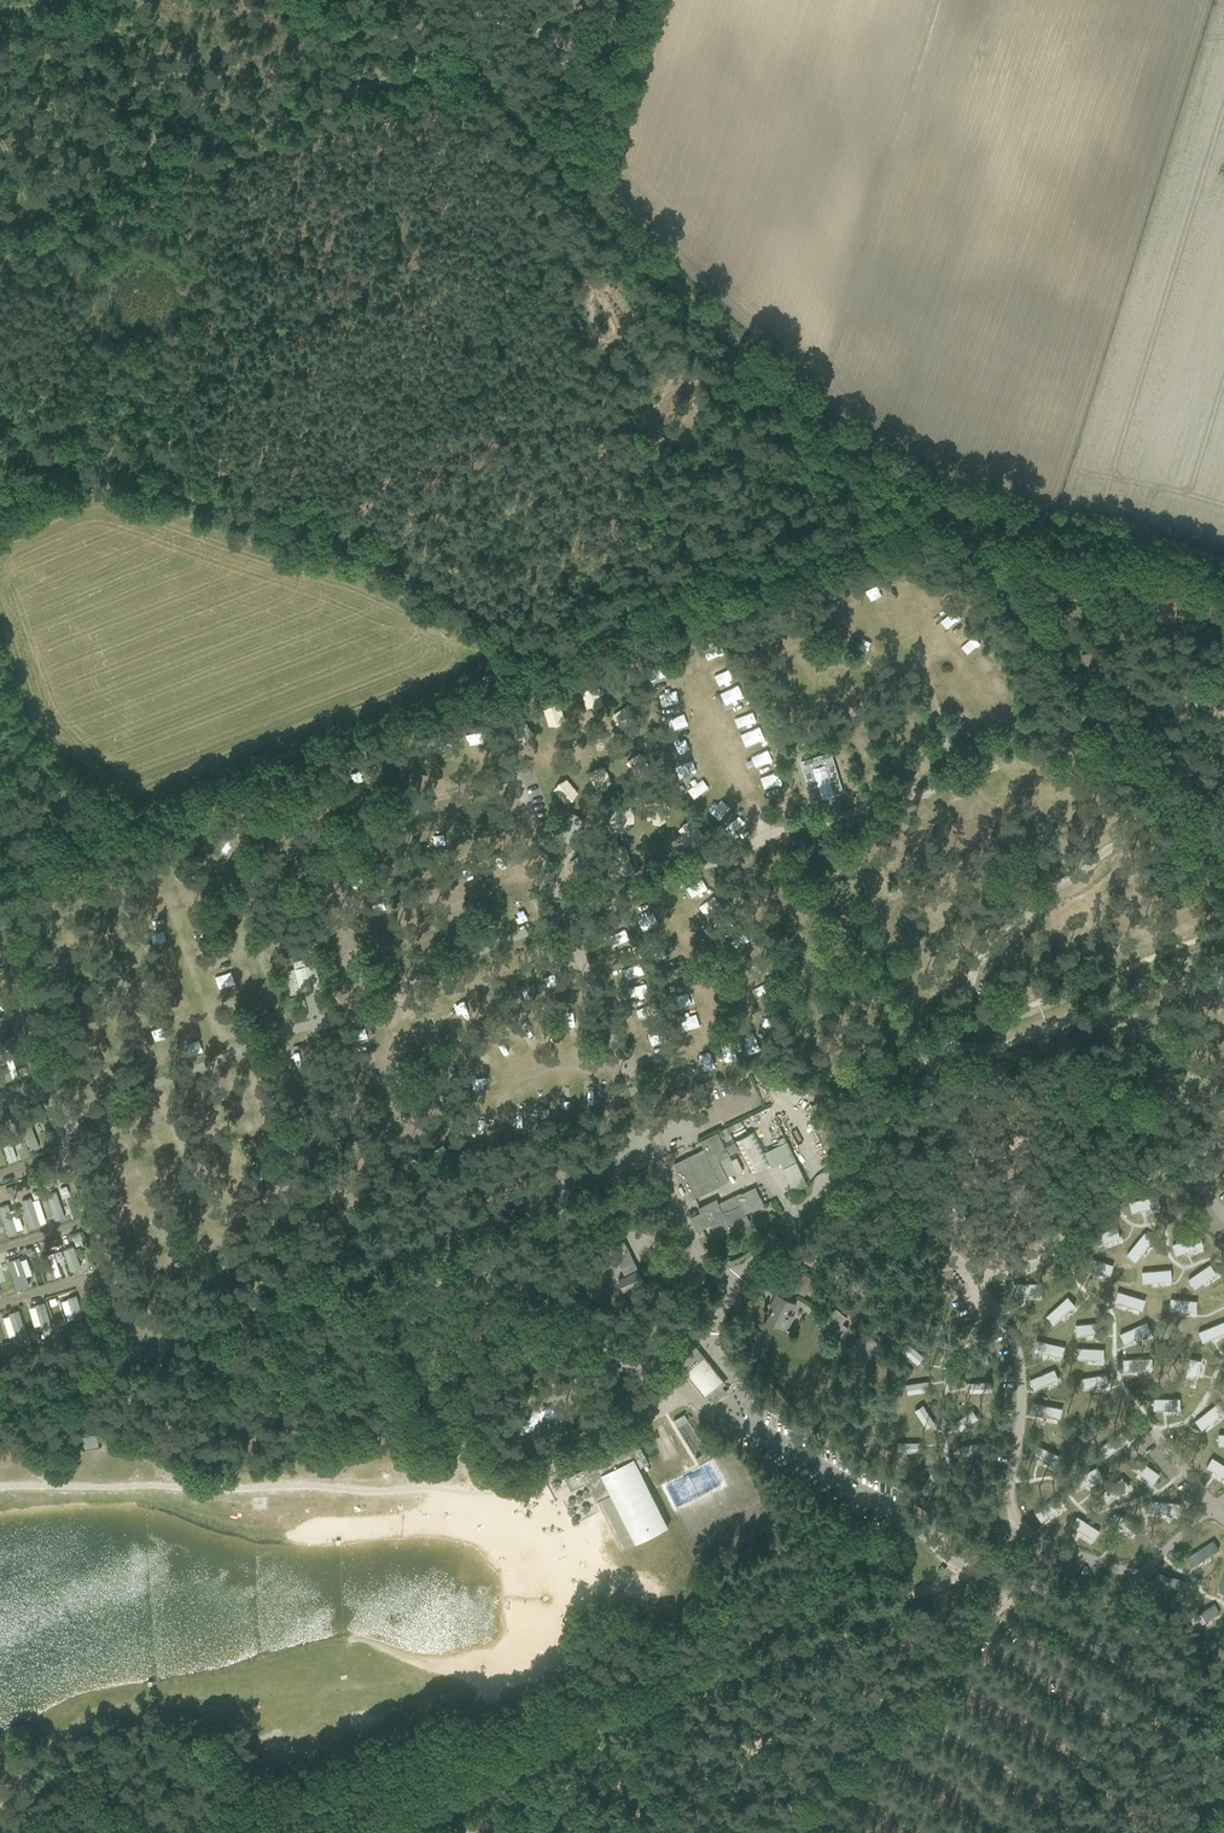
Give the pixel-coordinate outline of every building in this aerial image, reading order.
[(1158,620),(1175,622),(1177,598),(1160,597),(1158,620)] [(952,602),(940,612),(947,620),(959,610),(952,602)] [(1086,671),(1109,664),(1104,648),(1081,655),(1086,671)] [(985,656),(977,664),(988,673),(995,665),(985,656)] [(1221,707),(1223,703),(1223,679),(1222,678),(1208,697),(1221,707)] [(793,693),(782,697),(785,706),(796,702),(793,693)] [(537,711),(541,722),(554,717),(549,706),(537,711)] [(907,719),(911,733),(922,729),(918,716),(907,719)] [(672,722),(673,732),(686,731),(685,720),(672,722)] [(1086,736),(1086,727),(1059,727),(1059,736),(1086,736)] [(530,749),(523,751),(525,760),(532,758),(530,749)] [(1114,763),(1115,753),(1088,752),(1087,761),(1114,763)] [(811,793),(820,790),(820,789),(832,785),(832,786),(841,783),(831,755),(823,758),(822,755),(810,759),(811,762),(802,765),(811,793)] [(394,758),(395,768),(407,766),(405,756),(394,758)] [(536,791),(560,783),(556,772),(532,780),(536,791)] [(1065,789),(1065,779),(1038,778),(1037,787),(1065,789)] [(1026,791),(1026,782),(999,781),(999,790),(1026,791)] [(1141,794),(1141,785),(1114,784),(1114,794),(1141,794)] [(981,808),(977,799),(952,810),(956,819),(981,808)] [(642,803),(643,819),(669,817),(667,800),(642,803)] [(609,828),(632,825),(630,807),(607,810),(609,828)] [(1120,818),(1120,809),(1093,807),(1093,817),(1120,818)] [(1047,823),(1069,816),(1066,808),(1045,814),(1047,823)] [(1031,825),(1028,816),(1003,827),(1006,836),(1031,825)] [(696,844),(694,820),(678,822),(680,846),(696,844)] [(974,837),(971,829),(946,839),(949,848),(974,837)] [(1169,850),(1168,841),(1141,844),(1142,853),(1169,850)] [(1061,852),(1057,843),(1032,854),(1036,863),(1061,852)] [(844,852),(836,847),(822,870),(830,875),(844,852)] [(897,851),(888,849),(882,875),(891,877),(897,851)] [(807,869),(807,859),(780,858),(780,867),(807,869)] [(996,868),(996,859),(969,858),(969,868),(996,868)] [(467,879),(477,875),(473,863),(463,867),(467,879)] [(1192,876),(1191,866),(1164,868),(1165,877),(1192,876)] [(1122,871),(1114,867),(1101,891),(1110,895),(1122,871)] [(169,880),(175,879),(173,869),(167,871),(169,880)] [(768,873),(760,869),(745,891),(753,896),(768,873)] [(929,872),(920,870),(914,896),(924,898),(929,872)] [(133,900),(151,896),(148,882),(129,886),(133,900)] [(829,895),(829,886),(802,885),(801,894),(829,895)] [(103,907),(116,903),(111,886),(98,890),(103,907)] [(888,910),(893,902),(869,888),(865,896),(888,910)] [(955,891),(946,889),(940,916),(950,918),(955,891)] [(1139,898),(1131,894),(1118,917),(1126,922),(1139,898)] [(774,897),(765,895),(760,922),(770,924),(774,897)] [(403,896),(395,903),(405,914),(412,907),(403,896)] [(847,898),(838,896),(833,922),(842,924),(847,898)] [(1204,907),(1204,898),(1177,898),(1177,907),(1204,907)] [(1099,916),(1099,907),(1072,907),(1072,916),(1099,916)] [(364,912),(348,918),(353,930),(369,924),(364,912)] [(982,917),(974,912),(959,934),(966,939),(982,917)] [(1156,921),(1148,916),(1135,940),(1143,944),(1156,921)] [(1060,924),(1052,920),(1039,943),(1048,948),(1060,924)] [(930,932),(930,923),(903,921),(902,931),(930,932)] [(873,950),(878,942),(855,928),(850,935),(873,950)] [(795,931),(786,929),(781,956),(790,957),(795,931)] [(1114,951),(1118,943),(1093,932),(1089,941),(1114,951)] [(59,937),(47,940),(51,951),(62,947),(59,937)] [(603,944),(606,948),(616,942),(613,937),(603,944)] [(667,940),(653,944),(657,955),(670,950),(667,940)] [(1078,944),(1070,940),(1057,963),(1066,968),(1078,944)] [(935,950),(943,971),(954,967),(946,946),(935,950)] [(222,950),(206,956),(210,968),(226,962),(222,950)] [(861,966),(861,956),(834,955),(833,964),(861,966)] [(811,962),(804,957),(789,980),(797,985),(811,962)] [(301,991),(300,988),(311,985),(312,988),(321,985),(315,963),(305,965),(304,959),(293,962),(295,968),(285,971),(292,993),(301,991)] [(924,971),(920,962),(895,973),(899,981),(924,971)] [(1028,967),(1020,963),(1007,987),(1015,991),(1028,967)] [(1162,989),(1162,979),(1135,979),(1135,988),(1162,989)] [(822,988),(815,983),(800,1006),(808,1011),(822,988)] [(888,994),(888,985),(861,984),(861,993),(888,994)] [(1113,998),(1107,991),(1087,1009),(1093,1016),(1113,998)] [(926,1014),(931,1007),(907,992),(903,1000),(926,1014)] [(1203,998),(1195,1003),(1210,1026),(1218,1021),(1203,998)] [(1163,1002),(1155,1007),(1170,1030),(1178,1024),(1163,1002)] [(464,1023),(472,1020),(467,1005),(459,1008),(464,1023)] [(557,1015),(559,1027),(569,1026),(568,1013),(557,1015)] [(433,1018),(418,1020),(421,1041),(436,1039),(433,1018)] [(179,1038),(196,1031),(191,1019),(175,1025),(179,1038)] [(911,1025),(903,1021),(888,1043),(896,1048),(911,1025)] [(1123,1027),(1114,1025),(1110,1052),(1119,1054),(1123,1027)] [(809,1029),(800,1031),(802,1044),(812,1042),(809,1029)] [(491,1049),(503,1045),(498,1030),(486,1035),(491,1049)] [(203,1044),(183,1049),(185,1058),(205,1053),(203,1044)] [(292,1049),(281,1053),(286,1067),(298,1063),(292,1049)] [(2,1050),(0,1051),(0,1066),(5,1081),(12,1078),(2,1050)] [(1119,1069),(1124,1076),(1145,1059),(1139,1052),(1119,1069)] [(471,1059),(474,1069),(486,1065),(483,1056),(471,1059)] [(1193,1082),(1201,1086),(1214,1062),(1206,1058),(1193,1082)] [(1151,1083),(1159,1087),(1172,1064),(1163,1059),(1151,1083)] [(841,1081),(841,1072),(814,1071),(814,1080),(841,1081)] [(240,1081),(221,1089),(225,1098),(244,1091),(240,1081)] [(475,1085),(476,1096),(489,1095),(487,1083),(475,1085)] [(1119,1111),(1127,1116),(1140,1092),(1132,1088),(1119,1111)] [(566,1110),(578,1106),(574,1092),(561,1096),(566,1110)] [(1186,1098),(1181,1106),(1204,1120),(1209,1112),(1186,1098)] [(236,1117),(249,1106),(242,1099),(230,1110),(236,1117)] [(40,1109),(33,1111),(35,1118),(42,1116),(40,1109)] [(256,1115),(237,1121),(240,1132),(260,1127),(256,1115)] [(40,1147),(32,1125),(23,1128),(30,1151),(40,1147)] [(474,1131),(476,1142),(492,1138),(489,1128),(474,1131)] [(0,1134),(0,1138),(8,1162),(16,1160),(7,1131),(0,1134)] [(746,1135),(735,1141),(752,1173),(771,1163),(754,1131),(746,1135)] [(704,1150),(685,1159),(674,1164),(688,1195),(689,1195),(691,1199),(702,1194),(729,1181),(719,1160),(728,1155),(719,1136),(717,1132),(700,1141),(704,1150)] [(787,1146),(774,1151),(776,1160),(789,1185),(775,1191),(780,1203),(809,1190),(794,1164),(787,1146)] [(695,1215),(691,1217),(698,1230),(711,1223),(718,1238),(750,1222),(746,1214),(745,1212),(762,1203),(761,1200),(762,1200),(760,1197),(759,1197),(754,1187),(735,1197),(734,1195),(718,1203),(716,1199),(699,1207),(701,1212),(695,1215)] [(56,1192),(47,1195),(56,1220),(65,1217),(56,1192)] [(1157,1195),(1129,1201),(1131,1211),(1131,1212),(1160,1206),(1157,1195)] [(32,1197),(22,1200),(31,1228),(41,1225),(32,1197)] [(0,1207),(0,1209),(9,1236),(18,1233),(8,1204),(0,1207)] [(1116,1227),(1092,1236),(1095,1246),(1120,1238),(1116,1227)] [(1144,1232),(1126,1254),(1135,1261),(1153,1238),(1144,1232)] [(80,1233),(72,1236),(74,1241),(82,1238),(80,1233)] [(1199,1235),(1172,1244),(1175,1254),(1203,1246),(1199,1235)] [(609,1245),(610,1248),(603,1251),(606,1258),(614,1255),(624,1276),(618,1279),(624,1291),(644,1281),(623,1238),(609,1245)] [(82,1267),(74,1246),(63,1250),(71,1271),(82,1267)] [(1089,1257),(1109,1256),(1109,1247),(1089,1248),(1089,1257)] [(173,1267),(184,1262),(180,1251),(169,1255),(173,1267)] [(56,1277),(49,1255),(41,1257),(49,1279),(56,1277)] [(20,1257),(8,1261),(18,1289),(30,1285),(27,1276),(32,1274),(27,1258),(21,1260),(20,1257)] [(1085,1257),(1082,1268),(1110,1275),(1113,1265),(1085,1257)] [(1210,1264),(1188,1279),(1194,1288),(1216,1273),(1210,1264)] [(1170,1269),(1142,1271),(1142,1282),(1171,1280),(1170,1269)] [(1013,1283),(1013,1294),(1040,1295),(1040,1284),(1013,1283)] [(1118,1291),(1114,1301),(1142,1310),(1145,1300),(1118,1291)] [(791,1314),(796,1303),(777,1293),(770,1306),(774,1307),(767,1321),(785,1330),(793,1315),(791,1314)] [(68,1299),(62,1302),(68,1320),(74,1318),(75,1320),(84,1317),(76,1295),(67,1298),(68,1299)] [(1067,1297),(1046,1316),(1053,1324),(1074,1305),(1067,1297)] [(1170,1298),(1169,1309),(1195,1312),(1196,1301),(1170,1298)] [(52,1328),(45,1302),(35,1305),(36,1306),(41,1325),(43,1330),(52,1328)] [(835,1308),(821,1325),(838,1339),(848,1327),(842,1323),(847,1317),(835,1308)] [(27,1337),(19,1310),(9,1313),(10,1316),(16,1335),(17,1340),(27,1337)] [(1198,1332),(1202,1342),(1223,1333),(1223,1321),(1198,1332)] [(1146,1322),(1120,1334),(1124,1344),(1151,1332),(1146,1322)] [(942,1323),(932,1325),(937,1346),(941,1345),(946,1344),(942,1323)] [(1102,1323),(1076,1325),(1077,1335),(1103,1333),(1102,1323)] [(64,1328),(57,1330),(59,1336),(66,1334),(64,1328)] [(527,1337),(534,1350),(547,1344),(540,1330),(527,1337)] [(723,1381),(688,1337),(686,1335),(673,1346),(683,1357),(677,1362),(685,1372),(704,1396),(723,1381)] [(859,1336),(849,1348),(866,1362),(880,1345),(869,1336),(864,1341),(859,1336)] [(1036,1340),(1034,1351),(1062,1357),(1064,1346),(1036,1340)] [(9,1341),(2,1344),(4,1351),(12,1349),(9,1341)] [(907,1343),(901,1350),(917,1364),(924,1356),(907,1343)] [(1077,1348),(1076,1359),(1103,1360),(1103,1349),(1077,1348)] [(986,1353),(965,1359),(968,1368),(970,1367),(988,1362),(986,1353)] [(1152,1358),(1123,1359),(1123,1370),(1152,1369),(1152,1358)] [(1190,1358),(1184,1383),(1195,1386),(1201,1360),(1190,1358)] [(1054,1369),(1030,1380),(1034,1390),(1058,1379),(1054,1369)] [(1107,1374),(1081,1378),(1082,1389),(1108,1384),(1107,1374)] [(927,1381),(906,1384),(907,1394),(928,1390),(927,1381)] [(972,1383),(969,1383),(970,1392),(991,1391),(991,1381),(972,1383)] [(1153,1398),(1153,1409),(1180,1409),(1180,1398),(1153,1398)] [(1033,1403),(1031,1413),(1060,1419),(1062,1409),(1033,1403)] [(1217,1403),(1195,1420),(1202,1429),(1223,1412),(1217,1403)] [(923,1404),(915,1410),(926,1428),(931,1425),(934,1422),(923,1404)] [(972,1410),(955,1422),(961,1430),(978,1418),(972,1410)] [(1123,1431),(1099,1447),(1105,1456),(1128,1440),(1123,1431)] [(83,1450),(99,1447),(97,1434),(83,1436),(84,1444),(82,1444),(83,1450)] [(636,1438),(625,1443),(581,1465),(583,1469),(566,1477),(572,1489),(586,1482),(596,1502),(598,1501),(622,1549),(668,1526),(634,1458),(644,1453),(636,1438)] [(895,1442),(895,1452),(916,1452),(916,1447),(916,1442),(895,1442)] [(983,1442),(962,1446),(964,1456),(985,1451),(983,1442)] [(1035,1444),(1030,1454),(1054,1465),(1059,1456),(1035,1444)] [(1206,1467),(1223,1478),(1223,1465),(1212,1457),(1206,1467)] [(1137,1459),(1131,1468),(1153,1483),(1159,1474),(1137,1459)] [(1097,1467),(1072,1481),(1077,1490),(1102,1476),(1097,1467)] [(931,1472),(919,1490),(927,1495),(939,1478),(935,1474),(931,1472)] [(1122,1477),(1101,1494),(1108,1502),(1129,1486),(1122,1477)] [(1058,1495),(1035,1512),(1041,1521),(1065,1504),(1058,1495)] [(1152,1501),(1151,1511),(1179,1514),(1180,1503),(1152,1501)] [(1114,1513),(1110,1523),(1134,1533),(1139,1523),(1114,1513)] [(1077,1516),(1071,1525),(1093,1540),(1099,1531),(1077,1516)] [(1213,1540),(1186,1558),(1192,1566),(1219,1549),(1213,1540)] [(1157,1572),(1155,1582),(1182,1590),(1185,1580),(1157,1572)] [(1214,1604),(1189,1619),(1195,1627),(1219,1612),(1214,1604)]
